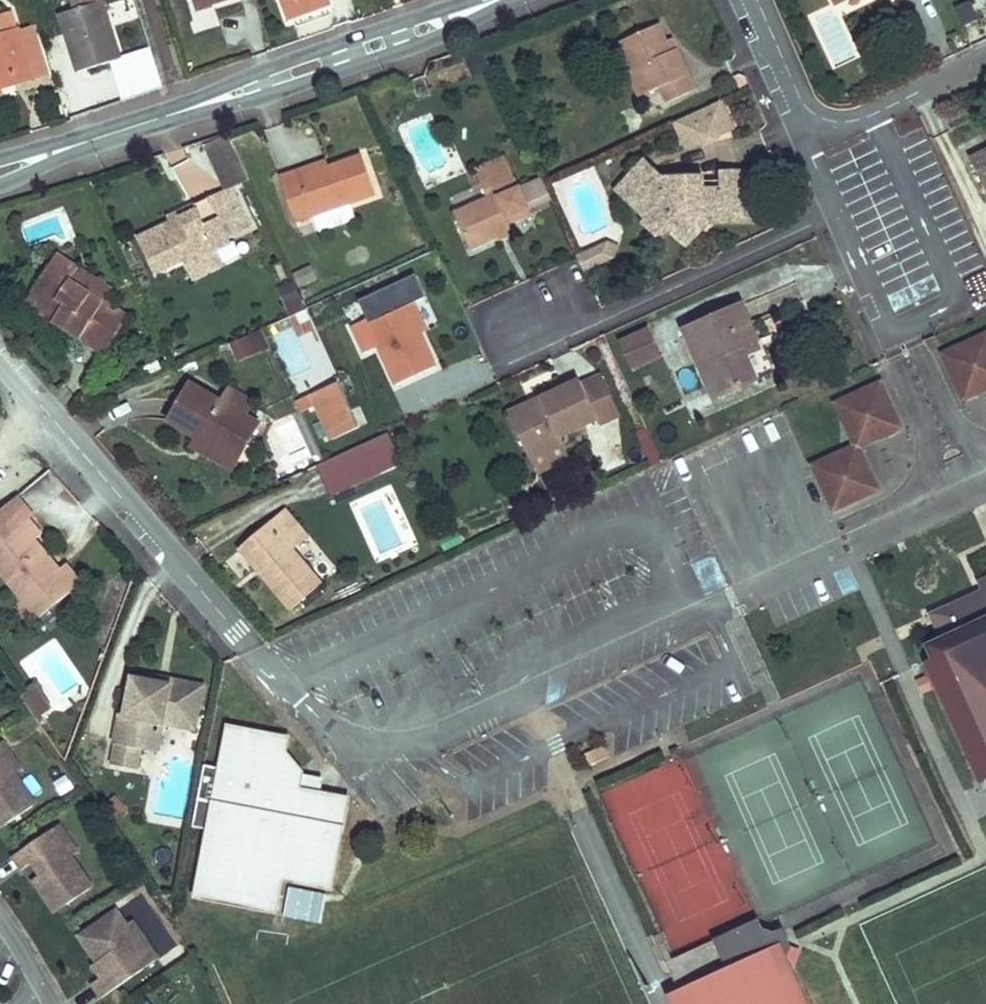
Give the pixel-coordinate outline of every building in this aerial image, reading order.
[(102,1),(101,0),(70,0),(73,10),(102,1)] [(224,0),(193,0),(196,9),(224,0)] [(330,0),(280,0),(287,19),(331,3),(330,0)] [(120,59),(102,1),(73,10),(61,14),(79,72),(120,59)] [(969,1),(955,7),(964,27),(978,20),(969,1)] [(620,41),(633,70),(638,67),(650,92),(659,87),(667,103),(696,89),(677,48),(672,51),(667,41),(659,24),(620,41)] [(21,28),(36,76),(48,73),(33,25),(21,28)] [(36,76),(21,28),(0,35),(0,88),(36,76)] [(672,51),(677,48),(673,38),(667,41),(672,51)] [(139,92),(160,87),(152,58),(132,64),(139,92)] [(638,67),(633,70),(628,72),(639,97),(650,92),(638,67)] [(720,101),(675,121),(688,150),(701,143),(706,145),(718,139),(720,134),(734,128),(720,101)] [(206,147),(225,187),(247,177),(229,137),(206,147)] [(970,157),(985,190),(985,150),(970,157)] [(316,214),(348,203),(376,193),(362,155),(328,167),(299,177),(297,172),(280,177),(296,221),(316,214)] [(501,238),(516,232),(512,222),(509,217),(527,208),(551,198),(542,177),(518,187),(504,157),(475,170),(488,198),(455,213),(471,248),(500,236),(501,238)] [(712,220),(716,216),(715,210),(730,210),(730,193),(723,193),(723,180),(704,181),(704,176),(686,177),(686,187),(670,188),(670,183),(664,177),(646,160),(618,189),(648,218),(648,219),(655,212),(674,231),(688,244),(704,228),(704,220),(712,220)] [(299,177),(328,167),(326,162),(297,172),(299,177)] [(737,221),(736,171),(722,172),(723,180),(723,193),(730,193),(730,210),(715,210),(716,216),(716,221),(737,221)] [(754,171),(736,171),(737,221),(755,220),(754,171)] [(686,187),(686,177),(664,177),(670,183),(670,188),(686,187)] [(250,227),(232,188),(195,205),(198,210),(175,221),(138,237),(154,272),(183,259),(185,264),(217,249),(221,247),(213,231),(223,226),(228,224),(233,235),(250,227)] [(348,203),(316,214),(321,229),(353,217),(348,203)] [(198,210),(195,205),(172,215),(175,221),(198,210)] [(509,217),(512,222),(530,214),(527,208),(509,217)] [(648,219),(648,218),(643,223),(657,236),(674,231),(655,212),(648,219)] [(213,231),(221,247),(231,243),(223,226),(213,231)] [(578,257),(578,258),(584,270),(614,257),(604,253),(608,242),(578,257)] [(619,246),(608,242),(604,253),(614,257),(619,246)] [(217,249),(185,264),(192,279),(224,264),(217,249)] [(117,310),(104,301),(70,279),(78,267),(57,253),(32,292),(59,310),(52,321),(93,347),(117,310)] [(70,279),(104,301),(112,289),(78,267),(70,279)] [(291,281),(277,286),(287,313),(301,308),(291,281)] [(59,310),(32,292),(25,303),(52,321),(59,310)] [(408,305),(421,333),(426,331),(413,303),(408,305)] [(714,398),(756,379),(746,356),(742,347),(758,340),(742,304),(685,329),(714,398)] [(436,366),(421,333),(408,305),(369,323),(367,318),(351,326),(364,353),(378,346),(396,385),(436,366)] [(128,317),(117,310),(93,347),(104,354),(128,317)] [(253,350),(268,343),(262,329),(247,335),(253,350)] [(646,329),(621,340),(634,368),(658,357),(646,329)] [(235,357),(253,350),(247,335),(229,344),(235,357)] [(985,388),(985,339),(944,359),(963,399),(985,388)] [(742,347),(746,356),(760,350),(756,341),(742,347)] [(580,379),(541,397),(544,404),(512,419),(530,459),(564,444),(561,437),(598,419),(600,424),(619,416),(600,375),(582,384),(580,379)] [(359,427),(338,381),(295,401),(301,412),(316,405),(332,440),(359,427)] [(168,421),(197,437),(226,454),(234,440),(246,446),(259,422),(246,415),(190,383),(168,421)] [(839,407),(858,447),(902,427),(883,387),(839,407)] [(224,402),(246,415),(254,401),(232,389),(224,402)] [(509,411),(512,419),(544,404),(541,397),(509,411)] [(388,434),(316,462),(328,495),(401,467),(388,434)] [(232,469),(246,446),(234,440),(226,454),(197,437),(193,446),(232,469)] [(564,444),(530,459),(536,472),(570,457),(564,444)] [(878,491),(858,447),(815,467),(835,511),(878,491)] [(70,591),(55,574),(59,570),(34,540),(41,534),(28,519),(33,515),(17,496),(0,510),(0,571),(39,617),(70,591)] [(238,549),(290,610),(323,582),(295,548),(310,536),(286,508),(238,549)] [(55,574),(70,591),(80,583),(66,565),(59,570),(55,574)] [(977,580),(981,589),(928,613),(946,651),(924,661),(925,665),(980,784),(985,782),(985,576),(977,580)] [(142,748),(146,749),(151,721),(163,724),(166,710),(198,716),(204,685),(170,679),(169,683),(156,681),(132,676),(124,715),(120,714),(114,743),(115,743),(111,764),(138,769),(142,748)] [(32,713),(47,703),(36,686),(21,696),(32,713)] [(51,709),(47,703),(32,713),(36,719),(51,709)] [(195,730),(198,716),(166,710),(163,724),(195,730)] [(151,721),(146,749),(158,751),(163,724),(151,721)] [(227,728),(289,740),(290,735),(228,724),(227,728)] [(196,890),(278,906),(283,877),(333,886),(349,800),(321,795),(300,791),(303,774),(286,753),(289,740),(227,728),(219,767),(205,765),(193,827),(208,829),(196,890)] [(0,744),(0,751),(13,771),(21,766),(4,741),(0,744)] [(603,747),(584,752),(587,765),(606,759),(603,747)] [(0,751),(0,829),(36,805),(13,771),(0,751)] [(300,791),(321,795),(322,787),(324,778),(303,774),(300,791)] [(60,824),(52,828),(70,853),(77,848),(60,824)] [(70,853),(52,828),(13,856),(22,870),(33,862),(41,874),(45,880),(38,885),(38,886),(56,912),(92,887),(70,853)] [(45,880),(41,874),(33,879),(38,885),(45,880)] [(278,906),(196,890),(194,899),(276,915),(278,906)] [(101,978),(93,984),(102,998),(159,959),(141,933),(136,936),(127,924),(118,910),(80,936),(98,962),(106,974),(101,978)] [(714,939),(727,968),(771,948),(782,972),(793,946),(784,927),(775,931),(764,927),(759,918),(714,939)] [(132,920),(127,924),(136,936),(141,933),(132,920)] [(793,946),(788,959),(796,963),(802,950),(793,946)] [(771,948),(727,968),(680,990),(686,1003),(796,1003),(782,972),(771,948)] [(106,974),(98,962),(93,966),(101,978),(106,974)]
